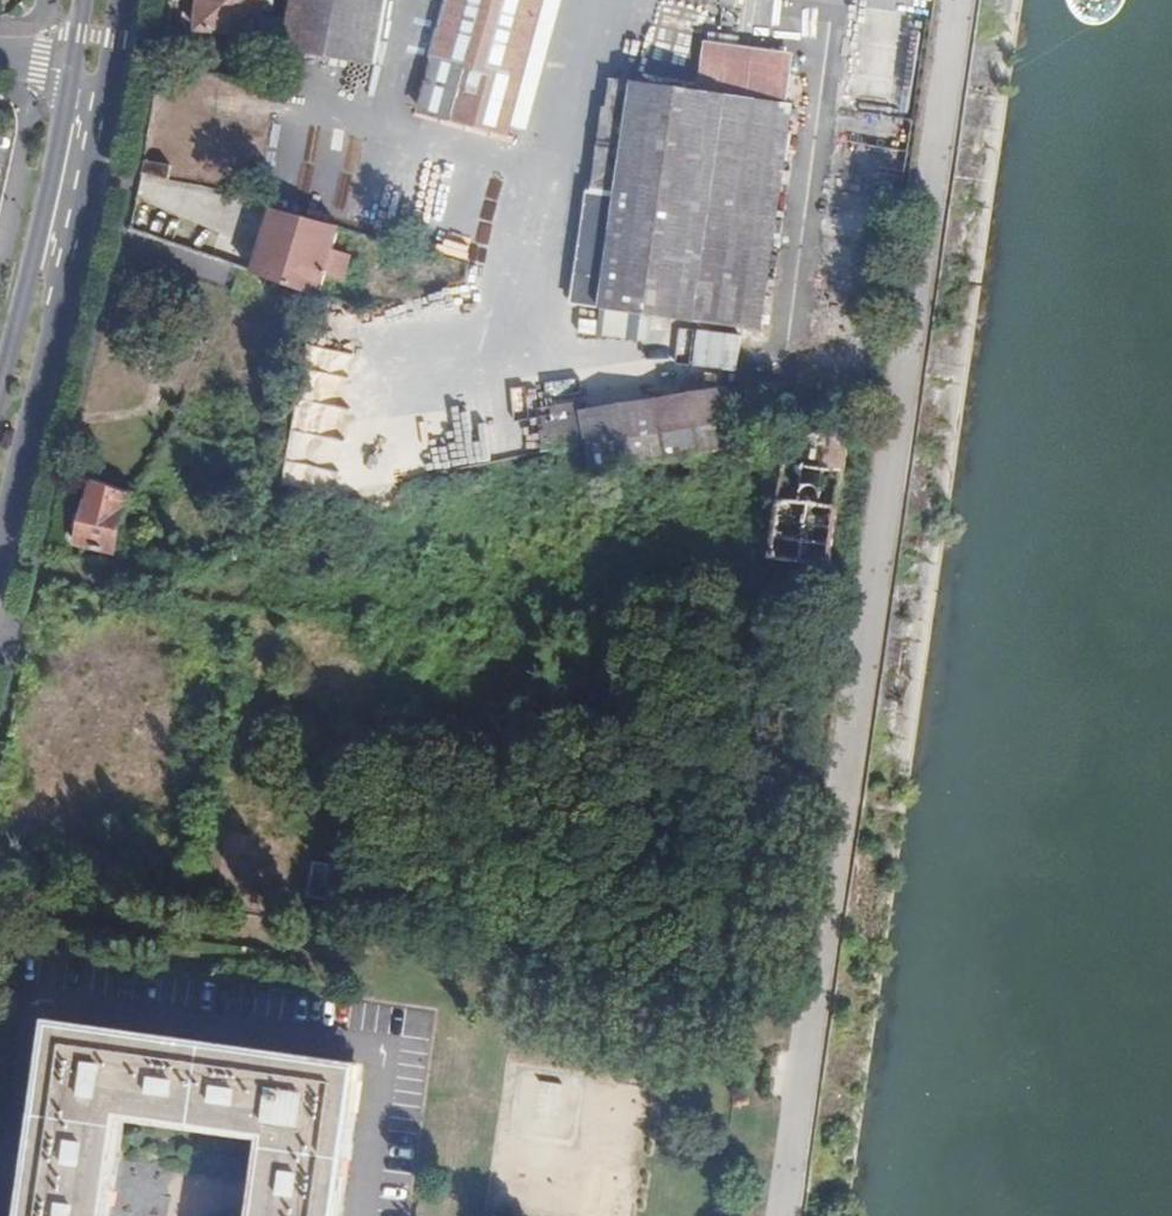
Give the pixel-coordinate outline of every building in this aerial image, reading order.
[(190,32),(246,40),(252,0),(195,0),(190,32)] [(286,47),(375,60),(388,0),(294,0),(286,47)] [(516,143),(557,0),(449,0),(418,116),(516,143)] [(628,86),(598,317),(762,342),(798,111),(628,86)] [(262,213),(243,282),(316,302),(335,233),(262,213)] [(314,346),(284,483),(331,493),(361,356),(314,346)] [(727,391),(576,420),(526,424),(536,465),(580,459),(583,484),(735,459),(727,391)] [(849,471),(786,461),(772,561),(836,570),(849,471)] [(69,552),(115,563),(132,495),(86,484),(69,552)] [(324,856),(315,901),(360,910),(369,865),(324,856)] [(44,1041),(18,1215),(98,1215),(112,1125),(253,1146),(242,1215),(319,1215),(338,1084),(44,1041)]
